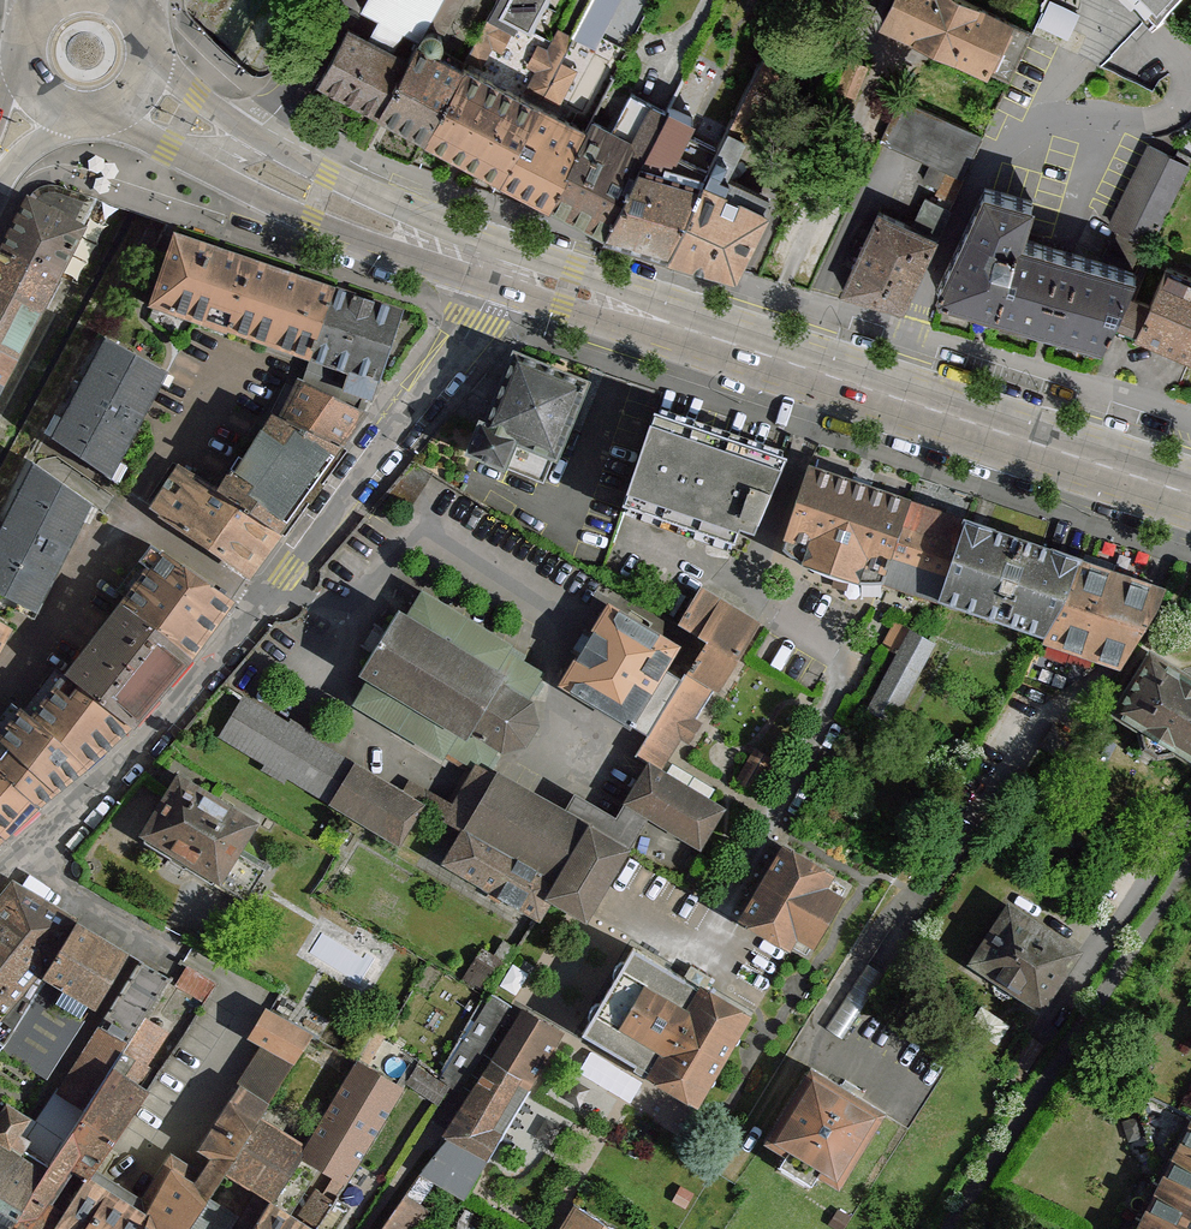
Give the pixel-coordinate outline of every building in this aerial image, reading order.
[(365,8),(377,14),(367,34),(392,48),(403,28),(418,36),(426,23),(444,32),(461,0),(370,0),(365,8)] [(489,14),(515,27),(517,22),(530,29),(545,0),(496,0),(489,14)] [(572,36),(575,38),(594,48),(609,19),(619,0),(591,0),(572,36)] [(1008,77),(1030,31),(1010,22),(1012,19),(971,0),(890,0),(880,23),(984,72),(987,67),(1008,77)] [(1037,23),(1067,38),(1081,12),(1057,0),(1048,0),(1037,23)] [(1151,10),(1155,7),(1161,0),(1140,0),(1151,10)] [(515,27),(489,14),(465,59),(480,67),(491,47),(501,52),(515,27)] [(348,25),(318,82),(369,109),(400,52),(392,48),(367,34),(348,25)] [(561,30),(557,28),(547,48),(538,43),(526,66),(536,71),(526,90),(543,99),(544,96),(559,103),(577,69),(563,62),(575,38),(572,36),(561,30)] [(773,36),(702,174),(666,252),(733,272),(770,194),(722,175),(792,45),(773,36)] [(400,52),(369,109),(376,112),(421,136),(460,62),(416,39),(407,56),(400,52)] [(869,65),(850,57),(838,89),(857,97),(869,65)] [(460,62),(421,136),(499,177),(538,103),(460,62)] [(613,123),(594,113),(586,128),(547,202),(612,237),(642,157),(667,164),(715,76),(688,62),(666,104),(650,97),(632,133),(613,123)] [(963,176),(983,135),(898,98),(880,139),(930,160),(963,176)] [(586,128),(538,103),(499,177),(547,202),(586,128)] [(1107,222),(1116,226),(1102,263),(1135,274),(1146,239),(1154,243),(1190,165),(1190,161),(1147,140),(1146,143),(1140,155),(1134,166),(1128,179),(1122,190),(1117,202),(1107,222)] [(667,164),(642,157),(612,237),(666,252),(702,174),(667,164)] [(953,200),(963,176),(930,160),(922,178),(937,184),(934,192),(953,200)] [(63,274),(97,199),(51,187),(42,187),(36,194),(8,246),(63,274)] [(993,191),(983,188),(936,284),(940,294),(944,295),(979,306),(988,308),(997,311),(1038,322),(1049,325),(1059,328),(1098,339),(1109,318),(1132,292),(1135,274),(1102,263),(1023,239),(1025,231),(1029,218),(1033,203),(1019,199),(1005,195),(993,191)] [(913,223),(877,206),(839,287),(904,306),(950,208),(924,195),(913,223)] [(172,234),(148,307),(311,359),(335,287),(172,234)] [(0,262),(0,289),(44,311),(63,274),(8,246),(0,262)] [(1136,334),(1190,356),(1190,274),(1163,262),(1147,300),(1132,292),(1109,318),(1125,325),(1138,330),(1136,334)] [(335,287),(311,359),(381,382),(404,309),(335,287)] [(18,359),(44,311),(0,289),(0,349),(18,359)] [(168,376),(104,339),(47,439),(112,475),(168,376)] [(18,359),(0,349),(0,395),(18,359)] [(478,421),(465,453),(477,458),(505,469),(537,481),(541,482),(541,481),(550,458),(556,460),(569,427),(587,382),(512,352),(484,423),(478,421)] [(311,359),(276,409),(343,449),(381,382),(311,359)] [(276,409),(218,490),(283,534),(343,449),(276,409)] [(780,456),(654,413),(650,423),(645,437),(641,451),(636,464),(631,479),(626,494),(623,502),(733,539),(737,525),(754,531),(780,456)] [(180,464),(150,508),(254,578),(283,534),(218,490),(180,464)] [(33,467),(0,525),(0,592),(17,601),(35,611),(97,502),(33,467)] [(810,469),(786,535),(784,547),(800,561),(850,578),(881,580),(912,500),(810,469)] [(967,520),(912,500),(881,580),(928,597),(939,601),(967,520)] [(1077,557),(967,520),(939,601),(1046,634),(1077,557)] [(157,548),(119,603),(196,660),(233,602),(157,548)] [(1077,557),(1046,634),(1043,642),(1108,662),(1121,666),(1155,605),(1165,588),(1150,584),(1077,557)] [(701,587),(679,624),(706,640),(736,659),(759,622),(701,587)] [(537,725),(529,698),(545,673),(538,669),(525,660),(513,654),(506,649),(510,643),(504,640),(420,589),(404,614),(399,611),(362,673),(368,677),(352,703),(441,757),(445,751),(473,768),(482,773),(496,751),(526,744),(537,725)] [(0,592),(0,647),(11,628),(5,625),(17,601),(0,592)] [(119,603),(64,671),(133,726),(196,660),(119,603)] [(677,645),(607,603),(559,681),(647,736),(682,679),(663,668),(677,645)] [(883,649),(895,655),(908,631),(902,628),(889,621),(877,646),(883,649)] [(932,643),(908,631),(895,655),(867,709),(891,722),(932,643)] [(717,691),(736,659),(706,640),(686,672),(711,687),(717,691)] [(1149,650),(1129,683),(1124,690),(1111,711),(1139,729),(1176,752),(1190,762),(1190,677),(1153,653),(1149,650)] [(64,671),(31,716),(85,773),(133,726),(64,671)] [(660,769),(711,687),(686,672),(682,679),(647,736),(636,754),(648,762),(660,769)] [(247,688),(220,734),(323,793),(349,747),(247,688)] [(0,734),(0,769),(36,809),(85,773),(31,716),(20,707),(0,734)] [(734,781),(753,792),(773,759),(754,748),(734,781)] [(404,840),(428,796),(356,757),(332,802),(404,840)] [(6,835),(36,809),(0,769),(0,829),(6,835)] [(555,882),(588,827),(590,825),(498,772),(464,830),(555,882)] [(166,792),(140,834),(168,851),(245,898),(262,869),(237,854),(244,842),(255,824),(256,822),(177,774),(166,792)] [(622,797),(609,826),(640,839),(652,810),(622,797)] [(628,855),(630,852),(588,827),(555,882),(544,900),(551,904),(566,913),(586,925),(590,919),(614,879),(628,855)] [(555,882),(464,830),(461,829),(441,866),(536,921),(540,923),(551,904),(544,900),(555,882)] [(782,844),(738,919),(789,949),(796,936),(813,946),(842,896),(825,886),(832,873),(782,844)] [(40,978),(77,918),(13,881),(0,896),(0,1041),(40,978)] [(1078,951),(1007,903),(968,961),(1039,1009),(1078,951)] [(127,950),(77,918),(40,978),(87,1011),(127,950)] [(633,1072),(697,1111),(753,1016),(730,1002),(700,984),(697,989),(631,950),(581,1037),(635,1068),(633,1072)] [(143,1015),(166,979),(142,960),(33,1120),(20,1110),(87,1011),(40,978),(0,1041),(0,1228),(6,1228),(143,1015)] [(216,983),(188,966),(176,985),(205,1003),(208,998),(216,983)] [(489,999),(440,1079),(459,1090),(511,1006),(492,994),(489,999)] [(442,1136),(446,1138),(484,1162),(566,1034),(525,1007),(442,1136)] [(248,1036),(260,1043),(292,1063),(310,1037),(312,1033),(293,1023),(271,1011),(265,1008),(248,1036)] [(143,1015),(6,1228),(55,1228),(98,1168),(124,1125),(132,1113),(139,1102),(146,1091),(140,1086),(151,1068),(148,1066),(170,1031),(143,1015)] [(1001,1027),(979,1061),(1000,1075),(1022,1041),(1001,1027)] [(227,1094),(231,1095),(259,1114),(292,1063),(260,1043),(227,1094)] [(335,1199),(315,1189),(299,1218),(291,1212),(320,1167),(345,1183),(356,1163),(402,1087),(358,1060),(355,1064),(308,1144),(252,1228),(315,1228),(335,1199)] [(841,1186),(886,1113),(821,1073),(810,1066),(765,1140),(787,1154),(820,1174),(841,1186)] [(416,1067),(405,1083),(429,1099),(439,1105),(450,1089),(438,1081),(416,1067)] [(211,1155),(200,1171),(216,1181),(223,1170),(259,1114),(231,1095),(198,1147),(211,1155)] [(1190,1116),(1134,1228),(1190,1228),(1190,1116)] [(435,1155),(424,1172),(436,1180),(462,1196),(484,1162),(446,1138),(435,1155)] [(55,1228),(183,1228),(206,1195),(216,1181),(200,1171),(171,1151),(141,1197),(98,1168),(55,1228)] [(430,1209),(421,1203),(405,1193),(379,1228),(415,1228),(430,1209)] [(236,1215),(206,1195),(183,1228),(227,1228),(236,1215)] [(315,1228),(336,1228),(348,1208),(335,1199),(315,1228)] [(574,1206),(560,1228),(614,1228),(574,1206)] [(838,1208),(827,1225),(834,1228),(843,1228),(852,1217),(838,1208)]
